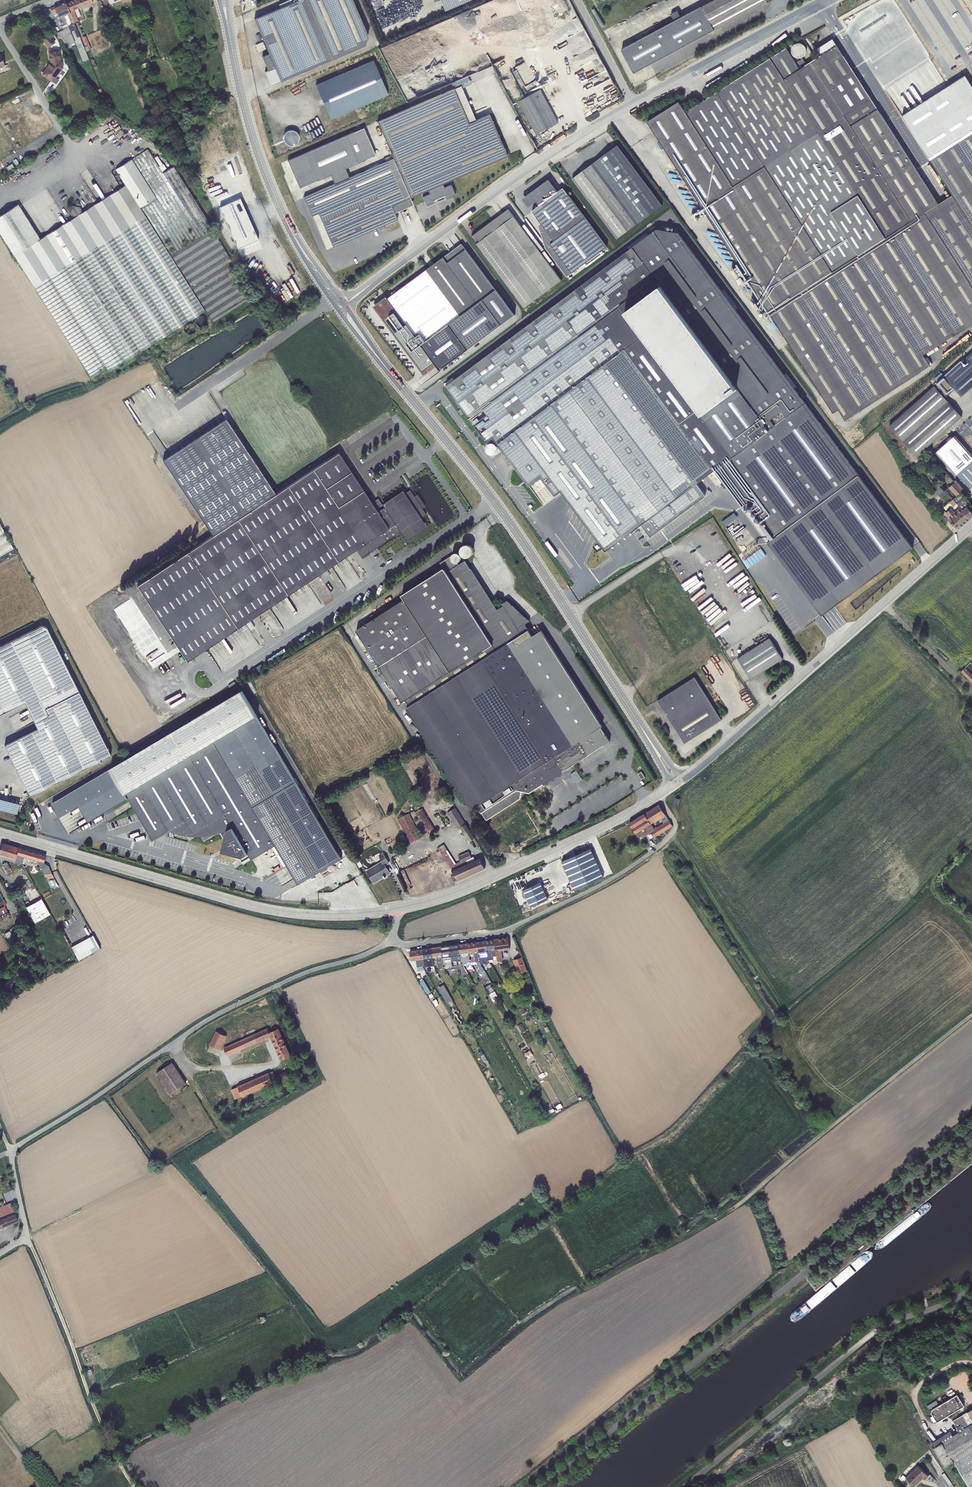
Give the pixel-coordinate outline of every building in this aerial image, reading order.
[(80,37),(80,38),(82,38),(85,46),(86,51),(91,49),(86,36),(85,36),(77,18),(82,16),(79,9),(93,3),(92,0),(74,0),(66,3),(80,37)] [(254,19),(269,54),(262,57),(268,70),(265,72),(271,86),(365,45),(368,37),(353,0),(299,0),(293,2),(292,0),(288,0),(279,4),(280,8),(254,19)] [(445,11),(469,0),(440,0),(445,11)] [(766,0),(714,0),(681,18),(678,11),(671,14),(675,21),(621,50),(634,73),(768,2),(767,1),(766,0)] [(971,35),(971,34),(953,0),(903,0),(900,2),(929,52),(938,46),(940,49),(946,45),(948,48),(971,35)] [(66,2),(60,5),(69,28),(70,31),(74,30),(77,38),(80,37),(66,3),(66,2)] [(54,7),(57,14),(63,30),(69,28),(60,5),(54,7)] [(45,8),(39,11),(44,17),(49,16),(45,8)] [(57,33),(65,42),(68,48),(72,47),(71,44),(75,42),(70,31),(69,28),(63,30),(57,33)] [(49,34),(41,40),(47,47),(49,63),(41,74),(53,82),(63,67),(63,60),(61,60),(60,48),(51,50),(50,47),(55,42),(49,34)] [(772,317),(833,413),(839,410),(845,420),(929,366),(923,356),(971,324),(971,131),(929,158),(953,195),(938,205),(833,39),(816,49),(821,56),(807,65),(803,59),(796,63),(786,48),(686,112),(679,102),(647,122),(703,210),(707,216),(720,236),(772,317)] [(374,60),(316,85),(330,119),(388,94),(374,60)] [(949,85),(899,117),(900,117),(906,127),(907,127),(920,148),(920,149),(963,121),(949,100),(956,96),(949,85)] [(489,114),(476,120),(461,86),(377,122),(393,159),(410,198),(428,190),(443,184),(507,156),(489,114)] [(540,89),(517,101),(532,128),(535,134),(557,122),(540,89)] [(410,198),(393,159),(349,178),(345,168),(375,155),(363,127),(288,160),(300,188),(330,175),(334,184),(303,197),(312,216),(318,213),(333,247),(398,219),(395,213),(395,212),(392,206),(410,198)] [(617,145),(612,149),(572,179),(617,239),(662,205),(617,145)] [(202,235),(163,173),(162,171),(166,169),(157,155),(153,158),(148,149),(115,169),(125,185),(174,262),(175,261),(171,255),(202,235)] [(173,166),(163,173),(202,235),(171,255),(175,261),(213,322),(251,298),(228,263),(232,261),(173,166)] [(529,208),(537,201),(540,205),(532,211),(541,223),(554,241),(550,244),(572,273),(607,247),(563,188),(558,192),(549,179),(522,199),(529,208)] [(429,193),(422,196),(426,205),(434,202),(433,199),(444,194),(446,199),(455,195),(451,184),(444,187),(443,184),(428,190),(429,193)] [(125,185),(98,203),(82,212),(81,210),(81,209),(80,208),(80,207),(72,205),(70,214),(71,214),(71,215),(72,215),(74,218),(40,239),(18,204),(0,215),(0,233),(91,377),(107,367),(109,371),(205,311),(174,262),(125,185)] [(240,198),(220,207),(238,248),(258,239),(240,198)] [(413,204),(410,198),(392,206),(395,212),(413,204)] [(509,209),(499,216),(501,218),(510,211),(509,209)] [(501,218),(499,216),(471,237),(524,308),(562,280),(510,211),(501,218)] [(554,241),(541,223),(538,225),(545,248),(567,277),(572,273),(550,244),(554,241)] [(650,234),(632,247),(656,279),(620,306),(732,457),(805,403),(678,233),(657,229),(656,230),(654,227),(648,232),(650,234)] [(462,244),(443,257),(448,263),(466,249),(462,244)] [(632,247),(445,387),(487,443),(493,438),(529,487),(541,478),(555,496),(561,491),(606,551),(642,524),(651,537),(705,496),(696,484),(714,471),(732,457),(620,306),(656,279),(632,247)] [(437,366),(440,370),(515,316),(466,249),(448,263),(443,257),(387,298),(386,297),(373,306),(424,376),(437,366)] [(971,387),(971,352),(944,377),(946,379),(937,387),(946,397),(954,389),(961,397),(971,387)] [(962,416),(934,385),(889,425),(917,456),(962,416)] [(913,548),(805,403),(732,457),(714,471),(742,506),(750,501),(776,536),(767,543),(822,616),(913,548)] [(276,494),(226,418),(163,460),(213,536),(137,586),(187,661),(352,552),(353,553),(357,551),(362,559),(370,554),(369,552),(400,532),(406,540),(427,526),(421,518),(426,515),(422,508),(425,506),(417,494),(414,496),(410,490),(405,493),(403,490),(382,504),(378,498),(375,500),(371,494),(368,496),(339,452),(276,494)] [(956,435),(936,453),(954,474),(956,473),(957,474),(971,461),(971,457),(971,454),(956,435)] [(957,474),(970,489),(971,487),(971,461),(957,474)] [(949,487),(957,496),(959,494),(963,491),(968,497),(969,495),(955,480),(954,481),(951,477),(948,480),(952,485),(949,487)] [(939,495),(944,491),(940,487),(934,493),(933,495),(935,498),(939,495)] [(942,499),(948,493),(945,490),(944,491),(939,495),(942,499)] [(953,499),(957,504),(960,507),(970,518),(971,517),(971,512),(967,507),(969,505),(963,498),(959,501),(956,498),(953,499)] [(959,528),(970,518),(960,507),(954,512),(951,509),(946,513),(959,528)] [(734,512),(722,521),(726,527),(738,518),(734,512)] [(405,600),(357,630),(403,702),(406,700),(410,706),(406,708),(472,810),(478,806),(487,820),(520,799),(522,790),(530,792),(544,783),(544,784),(546,783),(549,784),(550,781),(552,779),(555,780),(556,777),(558,775),(562,776),(562,773),(564,772),(563,771),(610,741),(601,727),(602,726),(541,630),(533,636),(525,624),(530,621),(526,617),(521,620),(520,618),(521,618),(514,607),(513,605),(507,600),(503,604),(504,606),(498,609),(472,569),(470,568),(465,561),(459,565),(453,557),(451,556),(440,563),(444,568),(402,595),(405,600)] [(251,621),(246,624),(250,630),(255,627),(251,621)] [(111,754),(46,627),(41,625),(0,646),(0,714),(24,702),(38,728),(4,745),(30,795),(111,754)] [(769,638),(737,658),(751,679),(783,659),(769,638)] [(261,664),(250,671),(253,675),(264,668),(261,664)] [(961,672),(971,682),(971,674),(965,667),(961,672)] [(695,677),(658,700),(678,733),(679,732),(685,742),(695,736),(696,736),(722,720),(695,677)] [(242,691),(52,803),(60,817),(79,806),(89,822),(128,798),(153,840),(168,830),(173,832),(180,835),(186,836),(188,836),(190,840),(195,837),(202,837),(204,841),(215,835),(221,833),(225,839),(222,851),(234,854),(237,859),(242,856),(243,857),(248,853),(252,860),(272,848),(275,846),(287,865),(298,884),(341,859),(242,691)] [(577,770),(571,774),(576,782),(582,779),(577,770)] [(0,799),(0,810),(17,814),(19,803),(0,799)] [(416,799),(409,802),(412,808),(419,804),(416,799)] [(654,837),(673,826),(659,804),(645,813),(651,824),(636,834),(638,838),(641,836),(642,838),(651,832),(654,837)] [(429,832),(428,833),(430,836),(431,835),(437,831),(435,829),(422,808),(415,812),(414,810),(411,813),(411,814),(415,812),(421,822),(423,821),(429,832)] [(455,808),(447,813),(458,829),(460,828),(469,842),(473,840),(475,838),(455,808)] [(409,844),(421,838),(409,813),(397,819),(398,822),(399,822),(409,844)] [(651,824),(645,813),(629,823),(636,834),(651,824)] [(6,859),(10,845),(2,842),(0,848),(0,858),(6,859)] [(444,844),(438,848),(454,875),(452,876),(455,882),(485,868),(480,857),(475,859),(474,856),(471,858),(468,852),(458,856),(460,861),(456,863),(444,844)] [(19,847),(10,845),(6,859),(15,862),(15,859),(15,858),(19,847)] [(284,867),(287,865),(275,846),(272,848),(284,867)] [(27,857),(29,850),(19,847),(15,858),(21,864),(23,856),(27,857)] [(591,848),(562,861),(575,890),(603,877),(591,848)] [(37,860),(43,862),(46,855),(29,850),(27,857),(37,860)] [(386,866),(390,863),(383,852),(378,855),(381,861),(366,870),(374,883),(384,876),(385,878),(386,877),(385,876),(390,873),(386,866)] [(359,867),(363,865),(358,857),(354,859),(359,867)] [(43,862),(37,860),(45,877),(53,877),(51,873),(49,866),(43,862)] [(395,863),(393,865),(397,875),(400,873),(407,890),(412,888),(404,869),(399,871),(395,863)] [(540,882),(523,890),(531,907),(548,899),(540,882)] [(18,884),(8,889),(10,893),(20,889),(18,884)] [(18,893),(22,902),(40,894),(35,885),(18,893)] [(35,922),(50,914),(41,898),(26,906),(35,922)] [(10,918),(9,916),(10,915),(4,906),(0,908),(0,921),(1,923),(10,918)] [(15,926),(10,929),(17,941),(21,939),(19,935),(20,934),(15,926)] [(10,942),(15,939),(10,930),(5,933),(10,942)] [(93,934),(71,946),(78,960),(101,948),(93,934)] [(508,937),(494,939),(497,959),(500,963),(503,963),(502,960),(503,960),(502,950),(510,949),(508,937)] [(486,941),(488,960),(494,959),(494,960),(497,959),(494,939),(486,941)] [(477,942),(479,961),(481,964),(490,963),(488,960),(486,941),(481,941),(477,943),(477,942)] [(468,943),(470,962),(476,962),(477,964),(482,972),(485,970),(481,964),(479,961),(477,942),(468,943)] [(27,943),(20,947),(23,953),(30,950),(27,943)] [(459,944),(461,960),(461,963),(463,966),(470,962),(468,943),(459,944)] [(459,944),(450,946),(452,961),(461,960),(459,944)] [(441,947),(443,966),(445,969),(454,968),(452,964),(452,961),(450,946),(441,947)] [(432,948),(433,958),(437,957),(438,967),(443,966),(441,947),(432,948)] [(432,948),(423,949),(424,959),(433,958),(432,948)] [(416,960),(424,959),(423,949),(410,951),(411,961),(416,960)] [(522,957),(513,960),(518,974),(527,970),(522,957)] [(433,958),(424,959),(425,966),(425,967),(434,965),(433,958)] [(424,959),(416,960),(418,971),(424,970),(423,966),(425,966),(424,959)] [(4,962),(5,963),(0,966),(2,970),(12,964),(11,961),(8,963),(7,961),(4,962)] [(423,979),(420,981),(427,994),(431,992),(423,979)] [(489,993),(494,990),(490,984),(485,987),(489,993)] [(444,985),(438,988),(447,1003),(453,1000),(444,985)] [(518,998),(514,1001),(521,1015),(526,1012),(518,998)] [(281,1060),(291,1055),(279,1028),(269,1032),(267,1028),(224,1047),(228,1056),(271,1037),(281,1060)] [(227,1036),(216,1031),(210,1045),(220,1050),(227,1036)] [(530,1050),(525,1053),(528,1058),(533,1055),(530,1050)] [(172,1062),(157,1072),(171,1093),(186,1083),(172,1062)] [(238,1086),(231,1089),(235,1099),(242,1096),(243,1096),(274,1083),(273,1082),(277,1080),(273,1071),(269,1073),(269,1072),(238,1086)] [(282,1073),(278,1075),(280,1082),(285,1080),(284,1078),(289,1076),(286,1071),(281,1073),(282,1073)] [(18,1220),(11,1202),(0,1207),(0,1228),(18,1220)] [(88,1352),(83,1354),(86,1362),(91,1360),(88,1352)] [(968,1406),(961,1394),(934,1410),(941,1422),(968,1406)] [(953,1421),(958,1429),(962,1427),(964,1430),(960,1433),(953,1437),(935,1448),(934,1449),(946,1467),(954,1462),(969,1486),(970,1486),(971,1486),(971,1409),(953,1421)] [(933,1444),(935,1448),(953,1437),(951,1433),(933,1444)] [(928,1476),(918,1465),(906,1477),(914,1486),(923,1478),(925,1480),(928,1476)]
